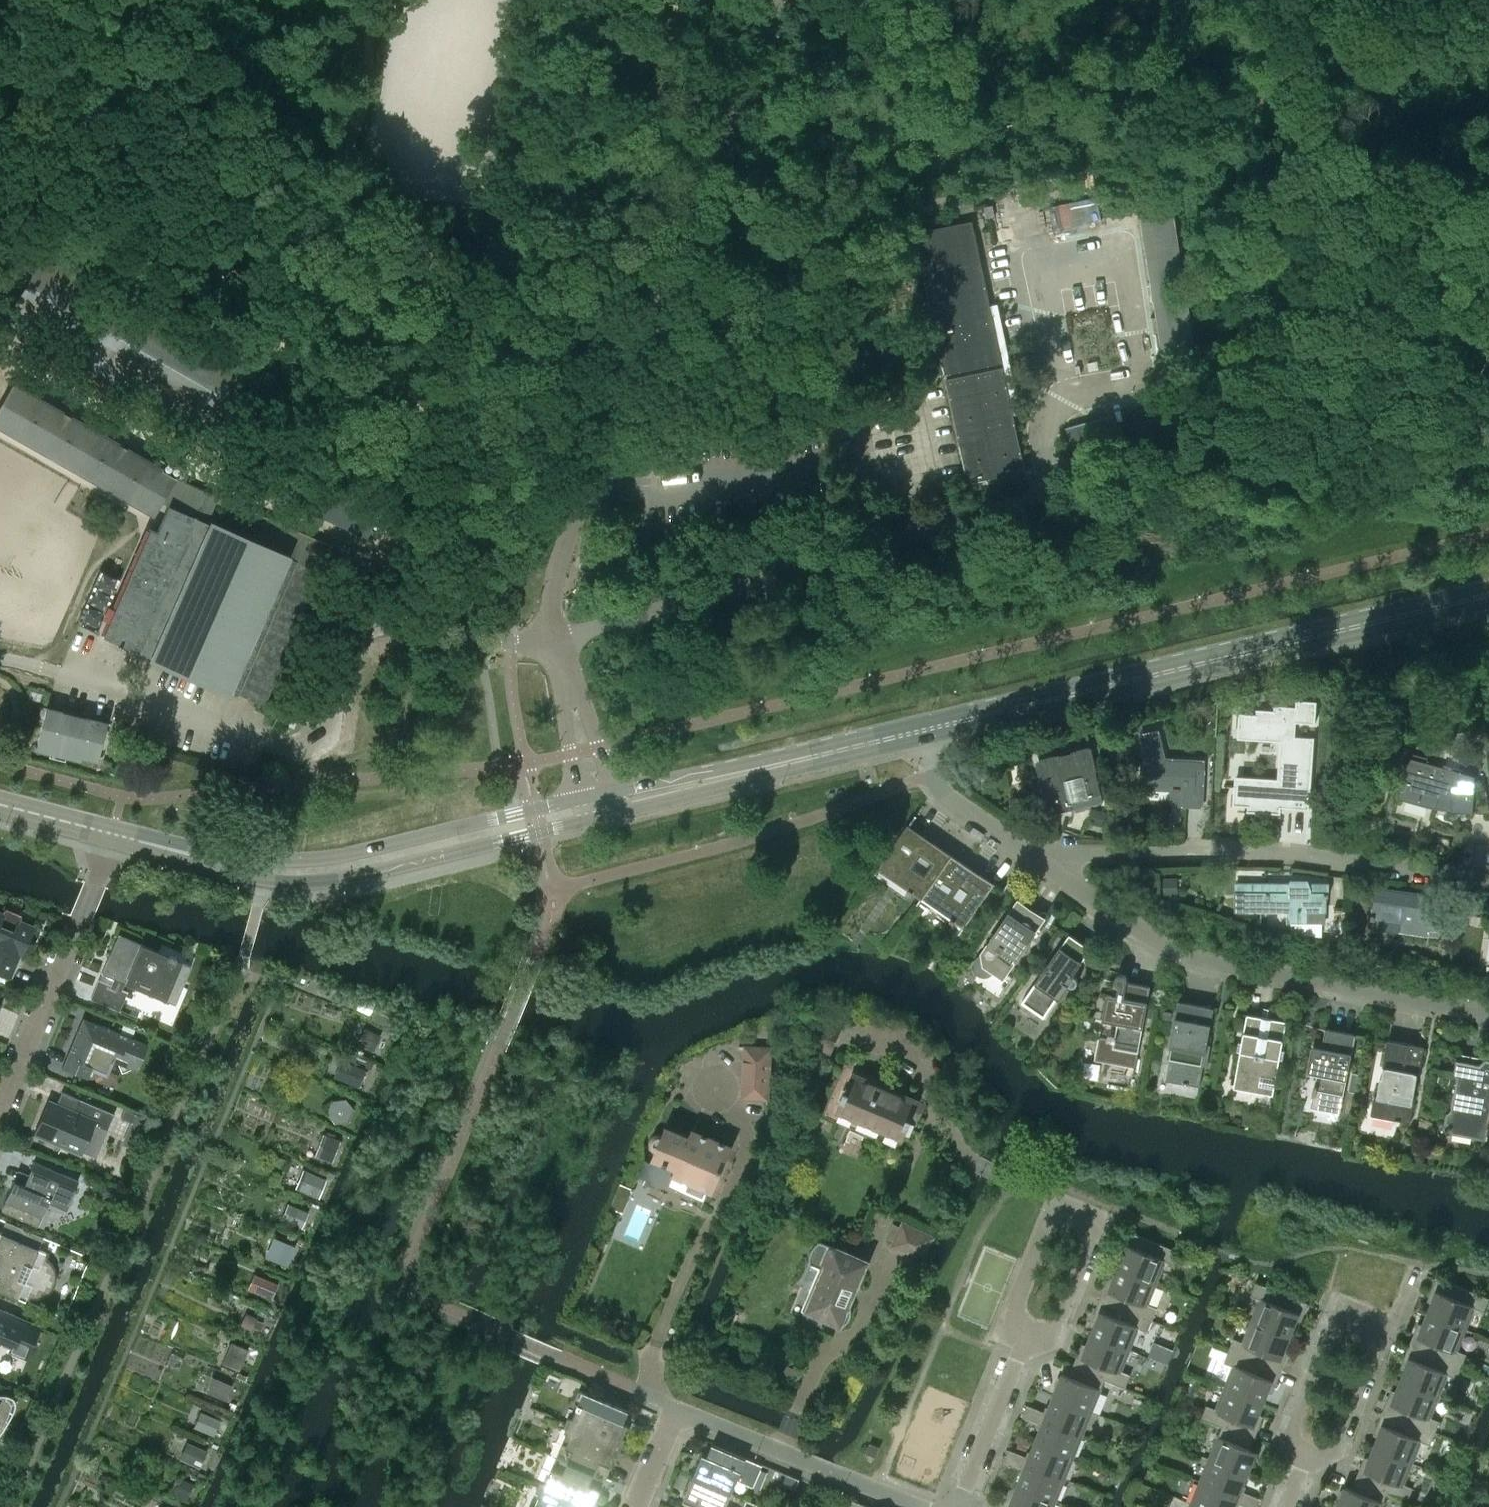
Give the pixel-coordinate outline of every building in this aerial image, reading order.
[(816,197),(818,211),(832,209),(830,195),(816,197)] [(1142,217),(1163,353),(1175,351),(1177,356),(1187,354),(1186,349),(1194,348),(1189,318),(1197,316),(1196,308),(1188,309),(1173,212),(1142,217)] [(972,220),(915,232),(945,374),(1002,362),(972,220)] [(5,319),(232,448),(273,376),(47,246),(5,319)] [(1098,368),(1097,360),(1088,362),(1089,370),(1098,368)] [(968,482),(1025,470),(1003,366),(946,378),(968,482)] [(0,408),(0,424),(153,511),(159,500),(168,505),(157,531),(149,528),(114,607),(112,613),(108,621),(102,635),(131,648),(153,658),(156,659),(184,671),(195,676),(226,690),(227,688),(234,691),(255,701),(261,703),(262,704),(309,597),(328,554),(332,545),(249,509),(245,507),(243,510),(183,483),(12,386),(0,408)] [(1069,428),(1077,453),(1119,441),(1112,416),(1069,428)] [(305,503),(369,531),(380,505),(317,477),(305,503)] [(1235,778),(1233,804),(1248,805),(1247,809),(1247,810),(1280,813),(1281,807),(1281,803),(1308,805),(1308,808),(1308,809),(1309,809),(1314,736),(1295,735),(1296,721),(1315,722),(1317,700),(1296,699),(1296,705),(1273,704),(1273,705),(1274,705),(1274,709),(1256,708),(1256,709),(1256,713),(1239,712),(1237,734),(1284,737),(1281,782),(1235,778)] [(274,701),(272,706),(285,711),(287,706),(274,701)] [(44,706),(35,743),(95,758),(104,721),(85,717),(85,718),(60,712),(60,710),(44,706)] [(1203,776),(1204,760),(1165,757),(1157,730),(1143,733),(1150,758),(1145,758),(1145,766),(1142,766),(1142,780),(1144,780),(1143,788),(1167,790),(1167,791),(1171,792),(1170,799),(1175,806),(1203,808),(1203,776)] [(1103,801),(1101,792),(1102,792),(1090,746),(1077,749),(1078,755),(1057,760),(1056,755),(1041,758),(1042,760),(1036,761),(1049,814),(1103,801)] [(1411,759),(1401,794),(1438,804),(1441,796),(1453,799),(1453,813),(1475,813),(1476,777),(1463,776),(1463,773),(1411,759)] [(1109,828),(1110,812),(1091,806),(1089,821),(1109,828)] [(951,855),(908,825),(878,868),(921,898),(951,855)] [(994,884),(951,855),(921,898),(964,927),(994,884)] [(1325,910),(1325,896),(1328,896),(1328,884),(1309,883),(1308,881),(1290,881),(1290,887),(1283,886),(1283,883),(1235,883),(1235,869),(1222,869),(1222,911),(1286,911),(1286,917),(1289,925),(1320,926),(1323,914),(1324,914),(1324,910),(1325,910)] [(1175,879),(1162,879),(1162,896),(1175,896),(1175,879)] [(1370,915),(1369,922),(1371,923),(1370,929),(1427,937),(1428,930),(1440,932),(1445,898),(1376,888),(1372,916),(1370,915)] [(1018,901),(1016,905),(983,954),(984,957),(983,957),(981,958),(980,959),(978,961),(978,962),(977,963),(977,965),(977,966),(977,967),(977,968),(978,969),(978,970),(979,971),(980,972),(981,972),(982,973),(983,974),(985,975),(987,974),(988,974),(989,973),(991,972),(991,970),(991,969),(1003,977),(1021,951),(1020,950),(1025,943),(1024,942),(1028,936),(1030,937),(1043,918),(1038,914),(1038,915),(1018,901)] [(1333,910),(1333,921),(1346,922),(1346,910),(1333,910)] [(3,913),(0,912),(0,971),(10,975),(11,974),(9,973),(17,953),(21,955),(33,926),(18,920),(17,921),(2,915),(3,913)] [(1330,921),(1329,943),(1345,943),(1346,922),(1333,921),(1330,921)] [(1444,930),(1441,948),(1450,949),(1453,931),(1444,930)] [(182,986),(195,956),(160,942),(157,950),(118,933),(101,972),(102,973),(174,1003),(182,986)] [(1069,933),(1060,946),(1022,1002),(1044,1016),(1057,997),(1059,999),(1069,985),(1071,986),(1072,986),(1073,986),(1075,986),(1076,985),(1077,984),(1078,983),(1078,982),(1078,980),(1078,979),(1077,978),(1077,977),(1076,977),(1073,975),(1076,969),(1077,970),(1079,970),(1080,970),(1081,969),(1082,968),(1082,967),(1082,966),(1082,965),(1081,964),(1080,963),(1091,948),(1069,933)] [(174,1003),(102,973),(99,980),(127,992),(119,1010),(118,1011),(136,1019),(139,1011),(171,1024),(187,988),(182,986),(174,1003)] [(1150,985),(1127,981),(1127,979),(1126,978),(1126,977),(1125,976),(1124,975),(1123,974),(1121,974),(1119,974),(1118,974),(1117,975),(1116,976),(1115,977),(1115,978),(1115,980),(1112,995),(1107,994),(1102,1020),(1118,1023),(1115,1036),(1107,1035),(1107,1037),(1099,1035),(1095,1059),(1134,1066),(1133,1074),(1134,1074),(1150,985)] [(127,992),(99,980),(98,979),(90,998),(119,1010),(127,992)] [(1169,1046),(1171,1047),(1165,1079),(1183,1083),(1188,1084),(1188,1083),(1199,1085),(1203,1065),(1207,1066),(1211,1044),(1207,1044),(1214,1008),(1178,1001),(1169,1046)] [(1263,1007),(1262,1016),(1247,1014),(1243,1032),(1240,1032),(1239,1036),(1243,1036),(1233,1087),(1273,1095),(1286,1021),(1271,1018),(1272,1009),(1263,1007)] [(1164,1011),(1163,1019),(1170,1020),(1171,1012),(1164,1011)] [(68,1051),(61,1067),(87,1078),(92,1066),(96,1068),(109,1063),(111,1059),(136,1070),(147,1044),(97,1023),(95,1028),(80,1021),(74,1036),(78,1038),(71,1053),(68,1051)] [(374,1050),(381,1033),(363,1026),(356,1042),(374,1050)] [(1340,1112),(1355,1034),(1325,1028),(1322,1047),(1312,1045),(1307,1071),(1317,1073),(1315,1085),(1313,1085),(1312,1094),(1313,1094),(1311,1107),(1340,1112)] [(833,1048),(808,1037),(805,1045),(830,1056),(833,1048)] [(1424,1047),(1387,1040),(1382,1066),(1383,1067),(1382,1076),(1380,1076),(1377,1096),(1375,1096),(1373,1098),(1370,1115),(1410,1122),(1415,1094),(1414,1093),(1417,1073),(1419,1073),(1424,1047)] [(768,1099),(771,1046),(743,1044),(740,1098),(768,1099)] [(1488,1123),(1488,1059),(1457,1053),(1453,1073),(1457,1078),(1451,1110),(1446,1113),(1444,1122),(1447,1126),(1445,1128),(1447,1130),(1449,1129),(1452,1133),(1486,1140),(1488,1123)] [(351,1061),(343,1078),(358,1084),(366,1067),(351,1061)] [(838,1108),(904,1136),(919,1101),(853,1073),(838,1108)] [(107,1130),(114,1113),(61,1090),(57,1101),(60,1103),(58,1106),(51,1104),(39,1131),(35,1129),(34,1131),(81,1151),(95,1156),(107,1130)] [(350,1121),(353,1099),(332,1096),(329,1118),(350,1121)] [(137,1150),(149,1119),(123,1108),(120,1117),(130,1121),(121,1143),(137,1150)] [(726,1160),(732,1146),(693,1130),(690,1137),(667,1127),(664,1134),(660,1133),(657,1134),(654,1136),(652,1139),(651,1142),(652,1146),(654,1148),(657,1150),(654,1158),(677,1168),(674,1174),(713,1191),(718,1178),(716,1174),(722,1160),(726,1160)] [(332,1162),(340,1139),(322,1132),(314,1155),(332,1162)] [(18,1169),(13,1180),(1,1209),(37,1225),(48,1200),(65,1208),(78,1179),(34,1160),(28,1173),(18,1169)] [(319,1196),(326,1177),(302,1168),(295,1187),(319,1196)] [(302,1228),(309,1211),(288,1202),(281,1220),(302,1228)] [(28,1291),(31,1292),(34,1292),(37,1292),(39,1292),(42,1290),(45,1289),(47,1287),(48,1285),(50,1282),(51,1279),(51,1277),(51,1274),(50,1271),(49,1268),(48,1266),(46,1264),(44,1262),(41,1261),(45,1251),(38,1248),(43,1236),(0,1218),(0,1219),(5,1221),(0,1233),(0,1290),(24,1300),(28,1291)] [(934,1236),(903,1221),(891,1245),(922,1261),(934,1236)] [(1125,1249),(1118,1266),(1156,1282),(1165,1260),(1174,1264),(1180,1251),(1127,1230),(1120,1248),(1125,1249)] [(273,1239),(265,1259),(287,1268),(295,1248),(273,1239)] [(852,1253),(820,1240),(819,1241),(818,1242),(815,1244),(814,1247),(812,1250),(811,1251),(811,1253),(810,1256),(810,1258),(811,1263),(825,1269),(812,1300),(808,1309),(844,1324),(846,1323),(847,1321),(849,1319),(850,1317),(851,1315),(851,1313),(852,1311),(852,1309),(851,1307),(848,1305),(864,1268),(858,1266),(858,1264),(858,1263),(858,1261),(857,1260),(856,1259),(855,1258),(853,1257),(852,1256),(850,1256),(852,1253)] [(1156,1282),(1118,1266),(1111,1283),(1107,1282),(1100,1298),(1152,1319),(1157,1307),(1148,1303),(1156,1282)] [(259,1276),(253,1291),(271,1298),(277,1283),(259,1276)] [(1488,1297),(1436,1276),(1429,1294),(1434,1296),(1427,1313),(1466,1328),(1474,1307),(1484,1310),(1488,1297)] [(1308,1303),(1256,1282),(1251,1295),(1260,1299),(1251,1320),(1290,1335),(1297,1318),(1301,1320),(1308,1303)] [(1098,1316),(1091,1333),(1130,1349),(1138,1327),(1148,1331),(1152,1319),(1100,1298),(1093,1314),(1098,1316)] [(0,1309),(0,1340),(11,1345),(9,1350),(26,1357),(39,1326),(0,1309)] [(251,1329),(256,1315),(244,1311),(240,1325),(251,1329)] [(1466,1328),(1427,1313),(1420,1330),(1416,1328),(1409,1344),(1462,1365),(1466,1353),(1457,1350),(1466,1328)] [(1290,1335),(1251,1320),(1243,1341),(1234,1337),(1229,1349),(1281,1371),(1288,1354),(1283,1352),(1290,1335)] [(1130,1349),(1091,1333),(1084,1350),(1080,1348),(1073,1365),(1105,1378),(1105,1379),(1125,1387),(1130,1374),(1121,1370),(1130,1349)] [(231,1343),(223,1362),(239,1368),(246,1349),(231,1343)] [(1462,1365),(1409,1344),(1403,1361),(1407,1363),(1400,1380),(1439,1395),(1447,1374),(1457,1377),(1462,1365)] [(1281,1371),(1229,1349),(1224,1361),(1233,1365),(1225,1386),(1263,1402),(1270,1385),(1275,1387),(1281,1371)] [(1062,1372),(1053,1395),(1092,1411),(1105,1379),(1105,1378),(1073,1365),(1069,1375),(1062,1372)] [(212,1377),(206,1392),(225,1399),(231,1385),(212,1377)] [(1439,1395),(1400,1380),(1393,1397),(1389,1395),(1382,1411),(1435,1432),(1440,1420),(1430,1417),(1439,1395)] [(1263,1402),(1225,1386),(1216,1408),(1207,1404),(1202,1417),(1222,1426),(1222,1425),(1254,1437),(1261,1421),(1256,1419),(1263,1402)] [(630,1410),(580,1389),(574,1402),(579,1404),(573,1419),(568,1417),(566,1422),(621,1445),(623,1440),(618,1438),(630,1410)] [(14,1405),(15,1404),(15,1403),(15,1402),(15,1401),(14,1400),(14,1399),(13,1397),(12,1396),(10,1395),(8,1394),(6,1393),(4,1393),(2,1393),(0,1394),(0,1431),(4,1426),(12,1412),(14,1405)] [(1092,1411),(1053,1395),(1046,1412),(1037,1408),(1033,1420),(1042,1423),(1044,1418),(1083,1433),(1092,1411)] [(1023,1416),(1033,1420),(1037,1408),(1027,1404),(1023,1416)] [(200,1411),(194,1426),(212,1434),(219,1419),(200,1411)] [(1435,1432),(1382,1411),(1376,1428),(1380,1429),(1373,1446),(1412,1462),(1421,1440),(1430,1444),(1435,1432)] [(1044,1418),(1042,1423),(1035,1440),(1074,1456),(1083,1433),(1044,1418)] [(621,1445),(566,1422),(564,1427),(569,1429),(557,1456),(602,1475),(614,1448),(619,1450),(621,1445)] [(1222,1425),(1222,1426),(1209,1458),(1248,1473),(1257,1450),(1250,1447),(1254,1437),(1222,1425)] [(201,1466),(208,1449),(186,1440),(180,1457),(201,1466)] [(1074,1456),(1035,1440),(1029,1457),(1019,1453),(1015,1464),(1024,1468),(1026,1462),(1065,1478),(1074,1456)] [(870,1443),(867,1452),(876,1456),(879,1447),(870,1443)] [(712,1458),(708,1456),(706,1459),(705,1458),(703,1459),(701,1459),(701,1460),(700,1461),(693,1476),(732,1493),(738,1479),(753,1486),(762,1465),(717,1445),(712,1458)] [(1362,1462),(1356,1478),(1388,1491),(1387,1492),(1407,1500),(1413,1487),(1403,1483),(1412,1462),(1373,1446),(1367,1463),(1362,1462)] [(1005,1460),(1015,1464),(1019,1453),(1009,1449),(1005,1460)] [(557,1456),(546,1483),(541,1481),(539,1486),(588,1506),(594,1506),(596,1504),(591,1502),(602,1475),(557,1456)] [(1248,1473),(1209,1458),(1200,1480),(1239,1496),(1241,1490),(1248,1473)] [(1026,1462),(1024,1468),(1017,1485),(1056,1500),(1065,1478),(1026,1462)] [(800,1478),(787,1473),(783,1483),(796,1488),(800,1478)] [(693,1476),(687,1492),(687,1493),(687,1494),(687,1495),(687,1496),(688,1497),(689,1498),(690,1498),(689,1501),(693,1503),(691,1506),(727,1506),(726,1506),(732,1493),(693,1476)] [(186,1499),(193,1482),(181,1477),(173,1494),(186,1499)] [(1336,1506),(1381,1506),(1387,1492),(1388,1491),(1356,1478),(1351,1488),(1345,1485),(1336,1506)] [(1200,1480),(1191,1502),(1202,1506),(1234,1506),(1236,1501),(1246,1505),(1250,1494),(1241,1490),(1239,1496),(1200,1480)] [(1056,1500),(1017,1485),(1008,1506),(1053,1506),(1056,1500)] [(539,1486),(536,1491),(541,1493),(535,1506),(588,1506),(539,1486)] [(1250,1494),(1246,1505),(1251,1506),(1256,1506),(1260,1498),(1250,1494)]
